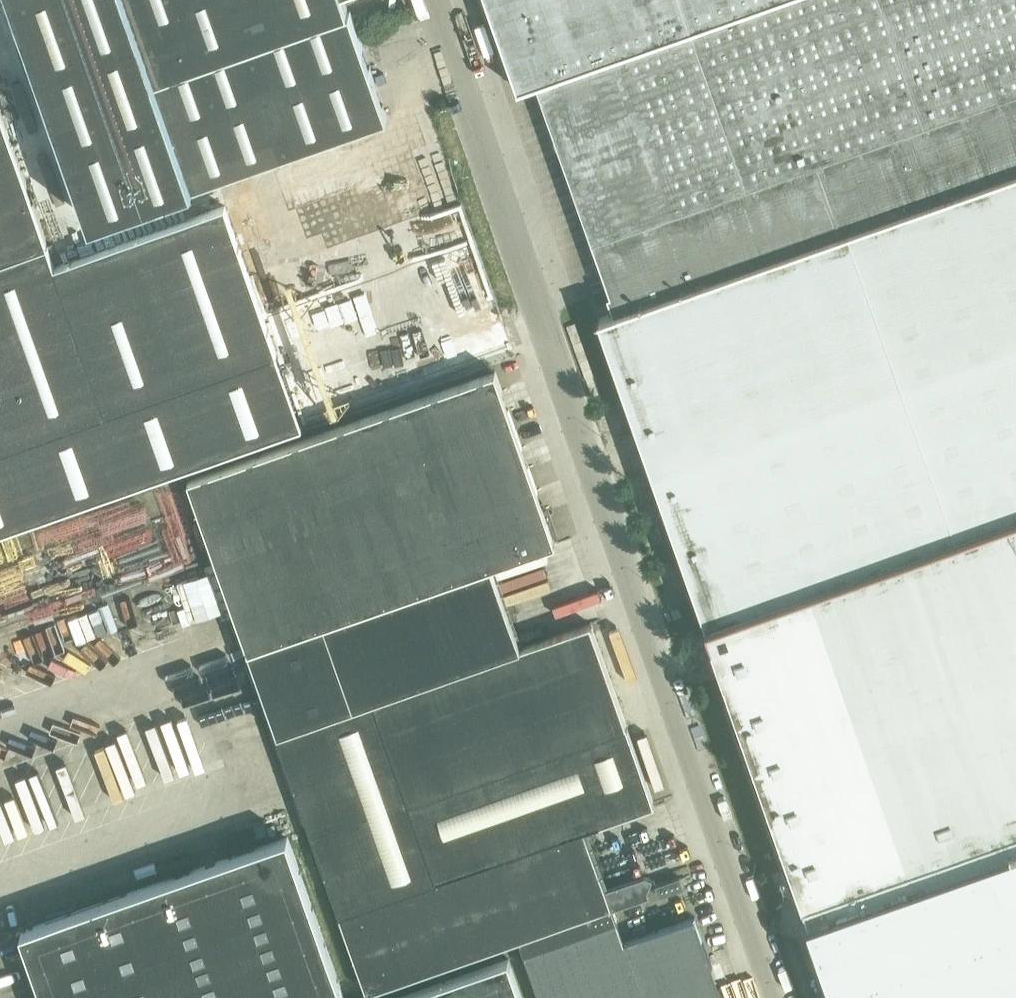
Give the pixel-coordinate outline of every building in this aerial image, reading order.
[(92,219),(184,187),(388,115),(384,104),(377,83),(376,82),(371,65),(364,47),(358,30),(357,25),(351,10),(349,10),(345,0),(15,0),(92,219)] [(510,59),(514,72),(515,75),(517,80),(519,86),(519,88),(520,88),(521,87),(536,82),(539,81),(613,292),(610,293),(609,293),(612,303),(615,310),(601,315),(600,316),(599,316),(600,318),(601,318),(617,362),(620,372),(694,583),(696,588),(708,622),(708,623),(722,663),(724,668),(731,689),(789,852),(790,856),(805,897),(806,898),(811,914),(810,914),(839,997),(1015,997),(1015,0),(489,0),(510,59)] [(278,352),(225,205),(56,265),(0,105),(0,450),(278,352)] [(520,937),(542,997),(724,997),(704,941),(695,916),(626,940),(614,908),(652,895),(650,890),(653,878),(647,875),(608,889),(586,827),(655,802),(592,622),(522,647),(493,564),(556,541),(496,370),(190,479),(279,732),(278,733),(368,990),(520,937)] [(289,835),(222,859),(200,866),(25,928),(23,929),(22,929),(46,997),(346,997),(289,835)] [(657,884),(661,895),(685,887),(681,875),(657,884)] [(510,958),(395,997),(524,997),(510,958)]
